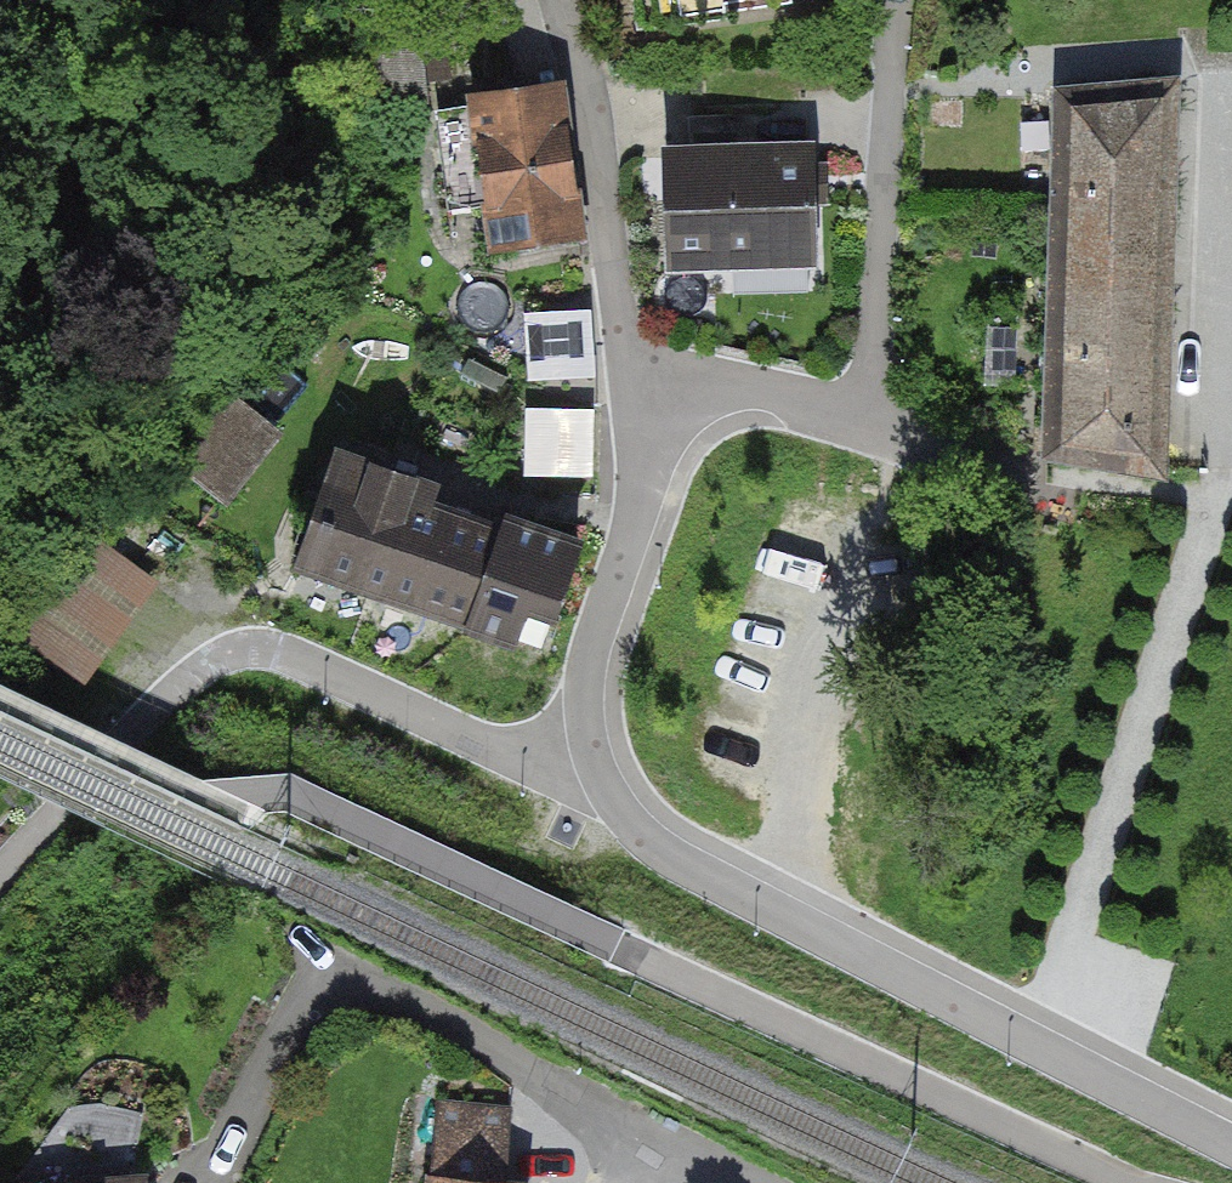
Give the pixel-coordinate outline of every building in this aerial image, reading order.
[(645,27),(846,7),(845,0),(642,0),(645,27)] [(574,239),(551,73),(472,84),(494,250),(574,239)] [(1175,83),(1057,96),(1046,456),(1161,467),(1175,83)] [(668,156),(671,258),(811,255),(808,152),(778,153),(777,113),(692,116),(692,155),(668,156)] [(592,370),(590,304),(522,307),(525,373),(592,370)] [(227,498),(280,427),(231,390),(177,460),(227,498)] [(591,402),(525,405),(528,472),(594,470),(591,402)] [(409,481),(340,457),(302,564),(470,625),(501,535),(402,499),(409,481)] [(506,519),(501,535),(470,625),(514,640),(527,603),(553,612),(577,543),(506,519)] [(95,540),(30,651),(97,690),(163,579),(95,540)] [(27,1182),(143,1182),(142,1173),(27,1182)] [(418,1174),(417,1182),(521,1182),(521,1181),(418,1174)]
